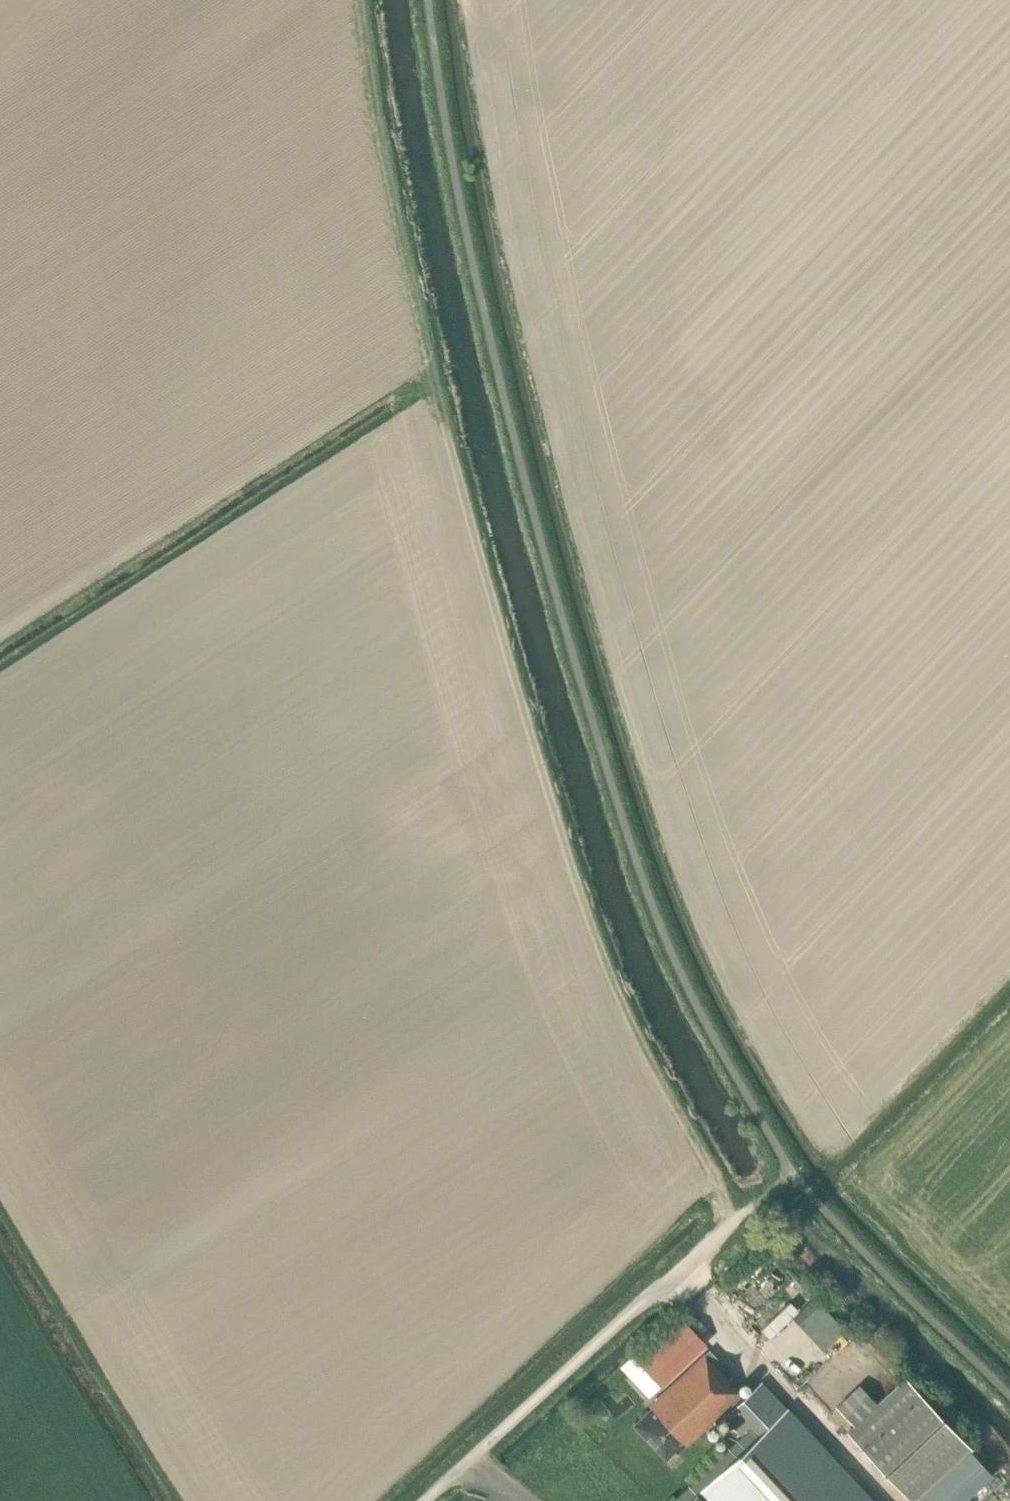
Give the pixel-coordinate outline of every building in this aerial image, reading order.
[(767,1297),(753,1304),(764,1327),(801,1309),(793,1291),(769,1303),(767,1297)] [(637,1355),(661,1380),(709,1334),(685,1309),(637,1355)] [(721,1410),(725,1415),(749,1441),(691,1496),(696,1500),(877,1500),(788,1405),(786,1407),(762,1381),(743,1399),(738,1395),(740,1394),(728,1381),(729,1379),(718,1367),(722,1363),(709,1349),(705,1353),(650,1404),(652,1407),(635,1424),(666,1457),(674,1449),(677,1452),(721,1410)] [(638,1361),(630,1353),(619,1364),(649,1395),(660,1385),(638,1361)] [(845,1431),(911,1500),(915,1500),(972,1447),(904,1375),(845,1431)] [(618,1382),(609,1389),(616,1399),(621,1395),(623,1387),(618,1382)]
